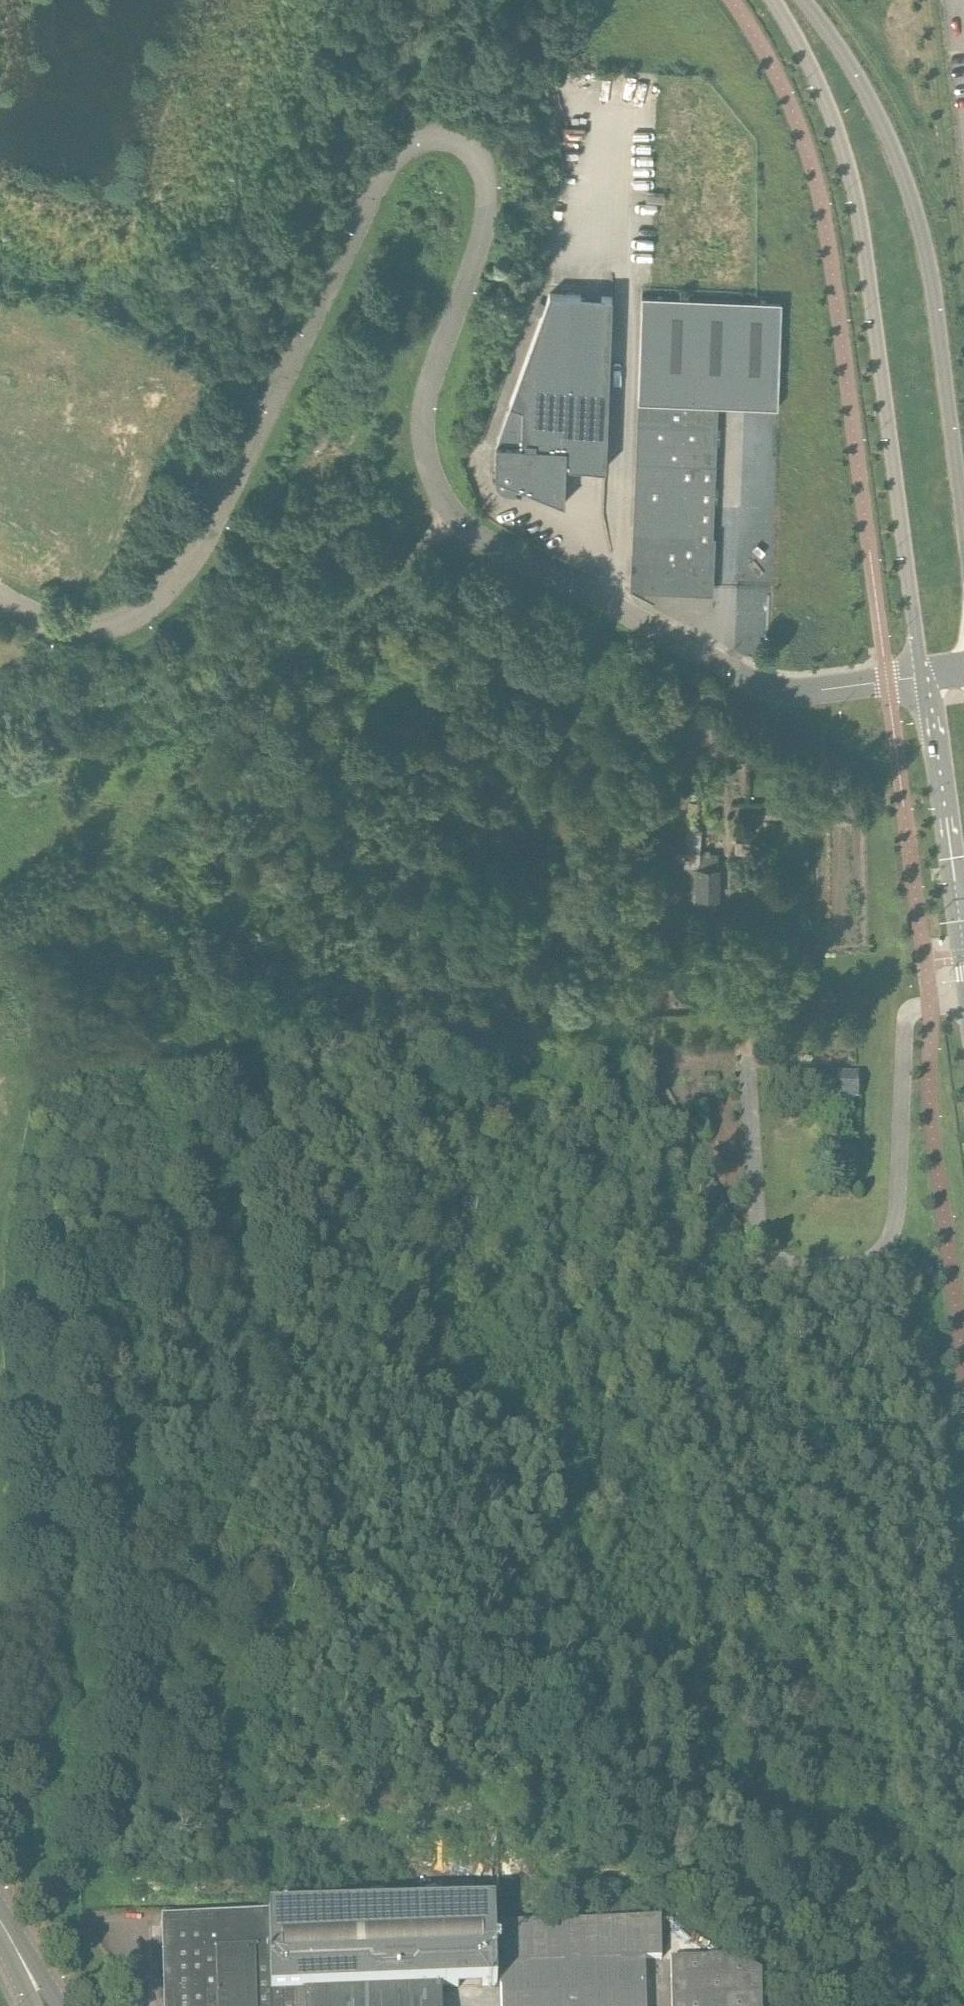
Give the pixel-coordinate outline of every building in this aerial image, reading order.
[(507,495),(512,483),(540,493),(564,502),(565,466),(606,468),(610,461),(612,295),(550,294),(540,321),(509,403),(495,444),(494,476),(495,479),(495,482),(496,486),(498,488),(499,490),(502,492),(504,493),(506,494),(507,495)] [(646,588),(711,591),(718,405),(778,407),(782,301),(642,296),(632,562),(647,562),(646,588)] [(684,868),(683,896),(697,896),(697,910),(717,910),(717,898),(718,866),(718,855),(709,855),(710,849),(705,849),(705,855),(698,854),(699,824),(697,823),(697,816),(698,816),(700,795),(692,794),(691,802),(690,802),(686,848),(685,868),(684,868)] [(824,1098),(858,1098),(858,1076),(810,1076),(810,1098),(824,1098)] [(270,1991),(442,1987),(497,1986),(494,1904),(269,1911),(269,1912),(268,1912),(270,1991)] [(270,1991),(268,1912),(162,1916),(164,2005),(270,2005),(270,1991)] [(761,1974),(730,1957),(719,1957),(719,1950),(671,1918),(654,1919),(656,1959),(670,1959),(672,2005),(762,2005),(761,1974)] [(645,1960),(656,1959),(654,1919),(605,1920),(607,2005),(646,2005),(645,1960)] [(605,1920),(567,1921),(570,2005),(607,2005),(605,1920)] [(567,1921),(499,1923),(501,2005),(570,2005),(567,1921)] [(442,1987),(270,1991),(270,2005),(442,2005),(442,1987)]
